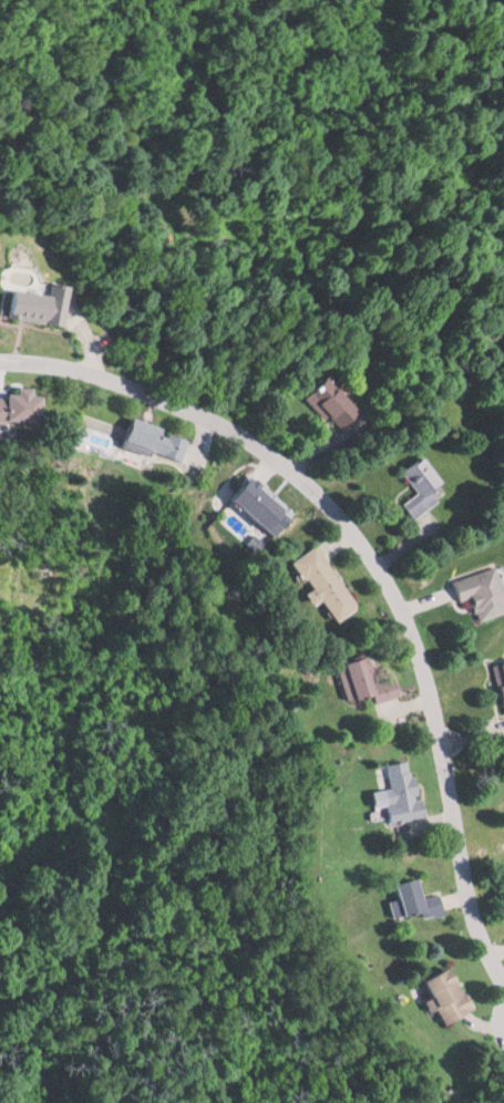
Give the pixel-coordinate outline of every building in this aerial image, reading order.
[(62,284),(43,282),(41,293),(0,289),(0,291),(0,317),(57,324),(62,284)] [(303,393),(338,427),(355,410),(321,376),(303,393)] [(20,393),(20,387),(6,386),(5,395),(0,395),(0,422),(29,424),(31,393),(20,393)] [(111,445),(177,464),(185,438),(119,418),(111,445)] [(436,499),(428,490),(439,481),(416,454),(398,469),(415,491),(400,504),(412,519),(436,499)] [(224,497),(261,530),(280,509),(242,476),(224,497)] [(313,544),(287,560),(306,591),(303,593),(308,601),(314,597),(328,621),(351,606),(313,544)] [(445,582),(453,604),(462,601),(469,620),(503,608),(487,566),(445,582)] [(401,691),(395,670),(373,676),(366,654),(332,664),(345,707),(401,691)] [(495,701),(503,700),(503,701),(503,660),(488,662),(495,701)] [(386,822),(418,816),(407,759),(375,765),(386,822)] [(395,914),(417,909),(418,918),(440,913),(436,893),(419,896),(415,875),(387,882),(395,914)] [(415,978),(436,1023),(466,1010),(446,964),(415,978)]
